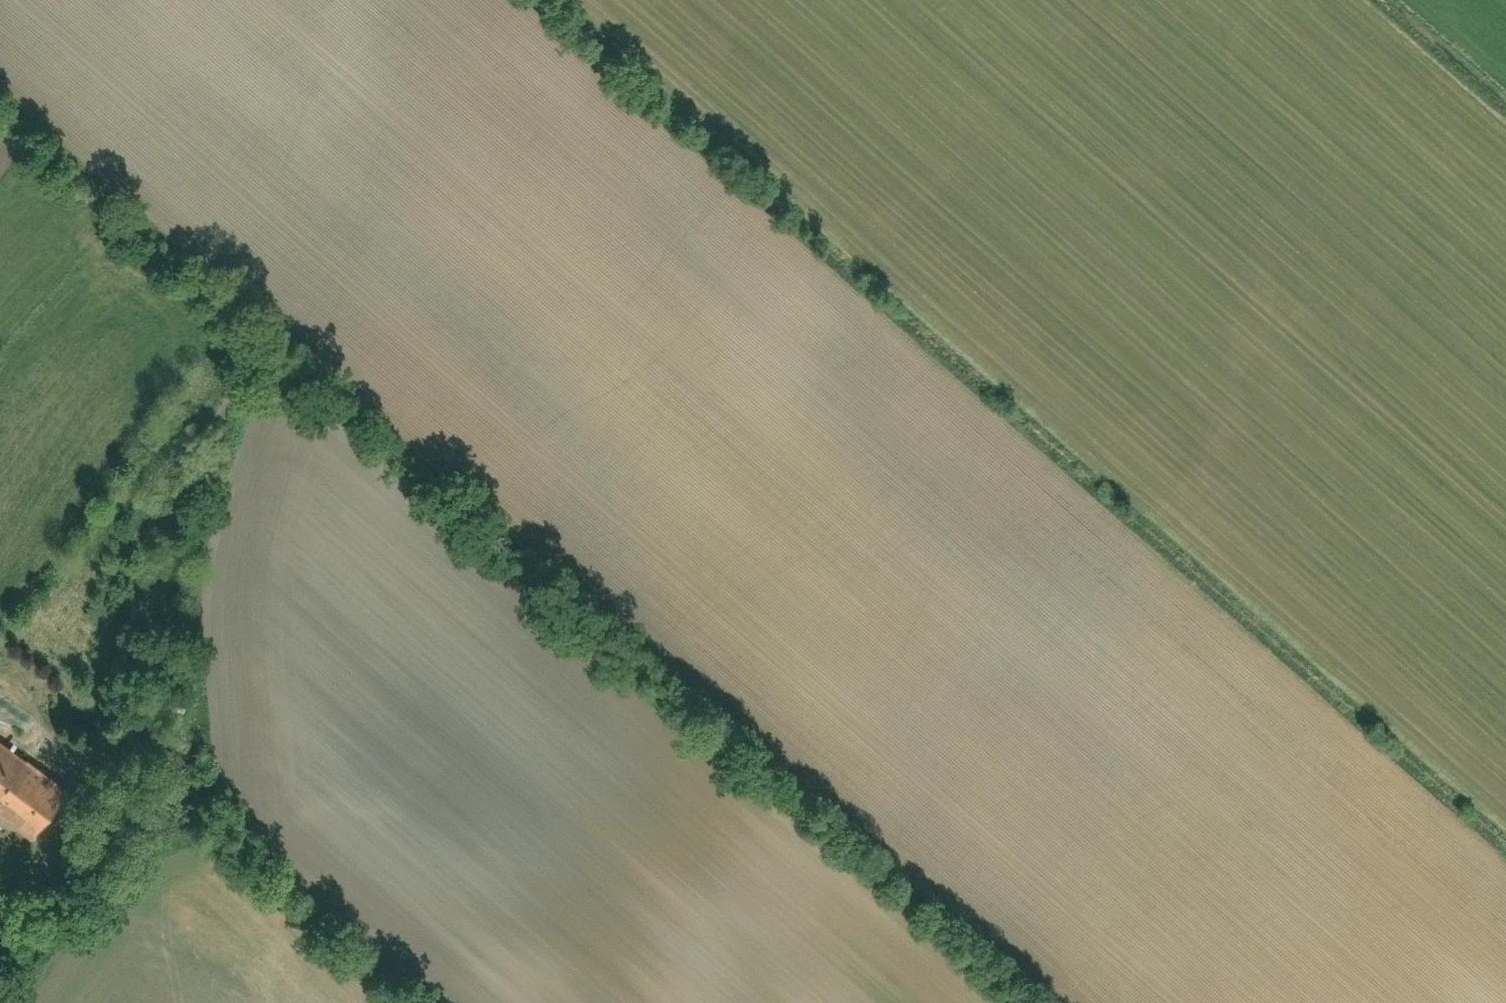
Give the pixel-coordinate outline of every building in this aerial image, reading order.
[(0,733),(0,814),(35,839),(73,787),(0,733)]
